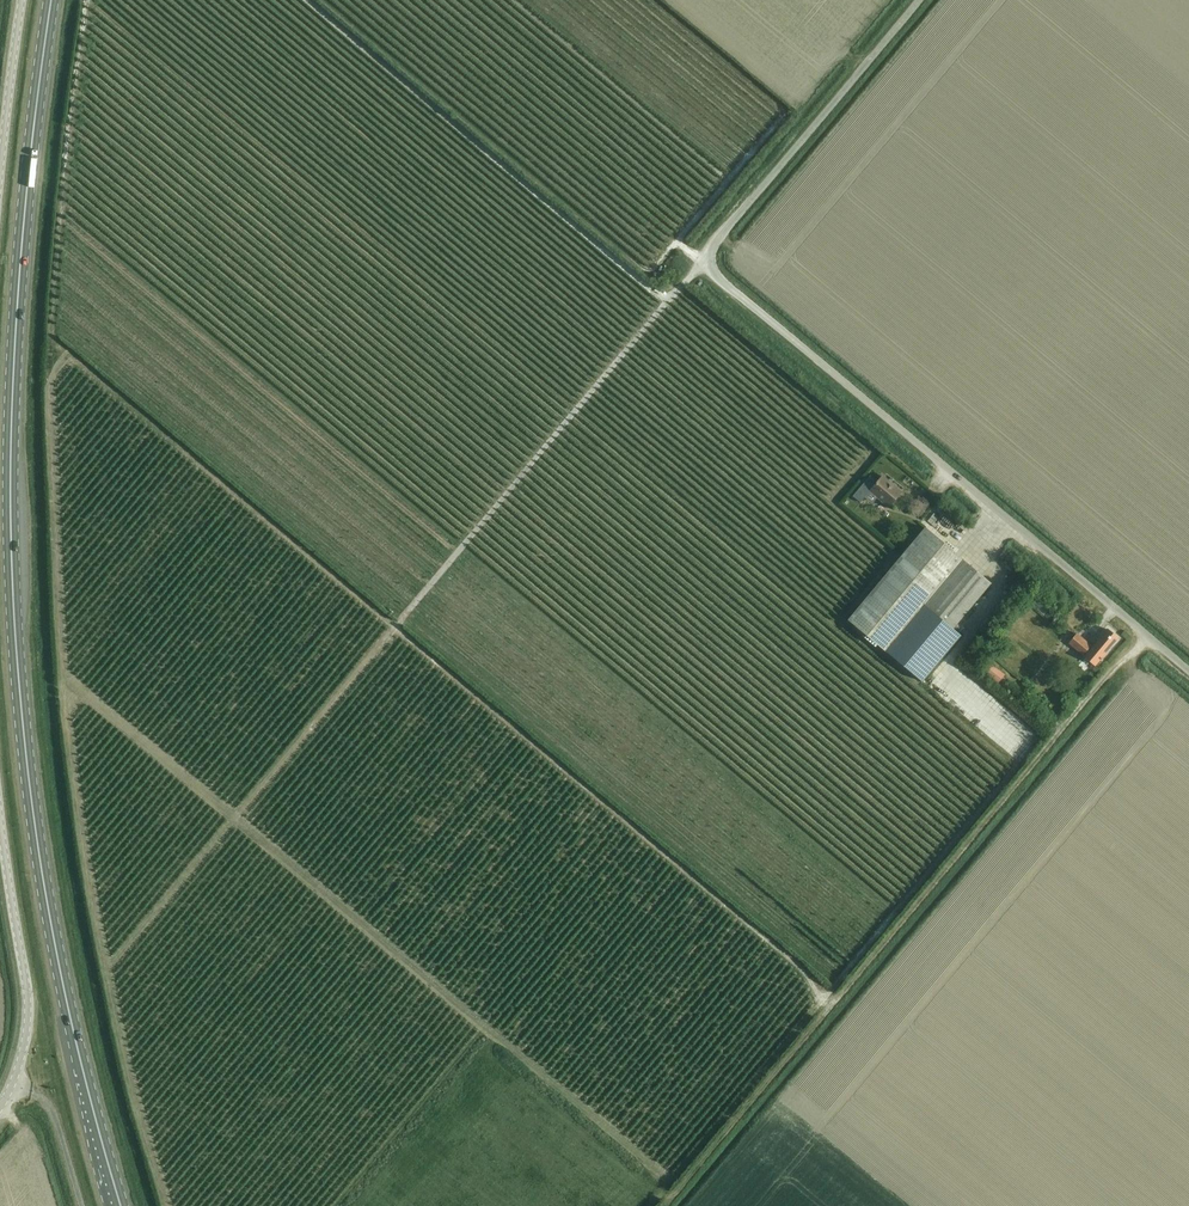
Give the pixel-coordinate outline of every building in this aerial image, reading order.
[(964,467),(959,473),(987,493),(991,486),(964,467)] [(901,492),(882,476),(869,491),(889,507),(901,492)] [(924,607),(963,560),(925,529),(848,621),(887,653),(924,607)] [(991,583),(963,560),(924,607),(953,629),(958,634),(964,626),(959,622),(991,583)] [(958,634),(953,629),(924,607),(887,653),(922,682),(961,636),(958,634)] [(1096,627),(1112,617),(1109,611),(1092,621),(1096,627)] [(1095,665),(1118,638),(1107,629),(1092,647),(1090,646),(1090,645),(1077,634),(1069,643),(1070,645),(1065,650),(1077,661),(1083,654),(1095,665)] [(989,663),(983,670),(997,682),(1003,674),(989,663)] [(1033,687),(1025,680),(1022,684),(1024,686),(1022,687),(1028,692),(1033,687)] [(1035,702),(1042,695),(1035,688),(1031,692),(1033,694),(1030,697),(1035,702)]
